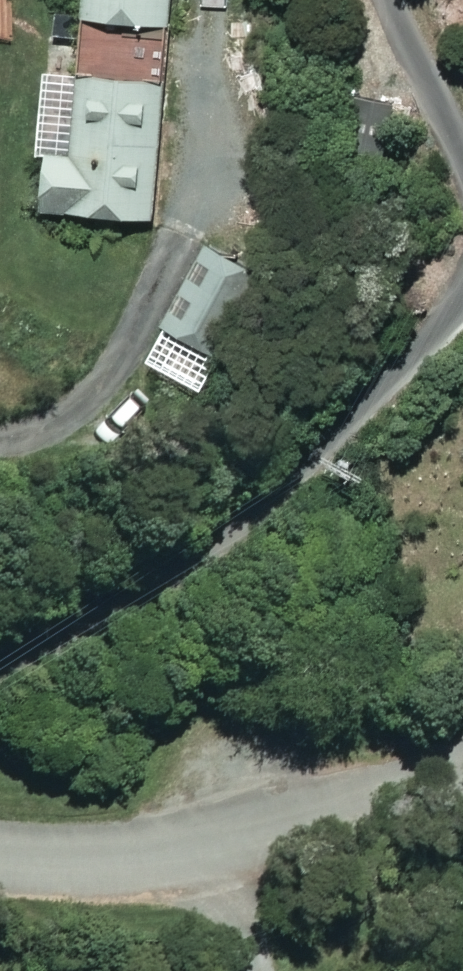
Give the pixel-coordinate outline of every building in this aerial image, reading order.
[(168,0),(91,0),(86,151),(55,150),(53,212),(159,216),(168,0)] [(270,282),(211,250),(171,325),(230,356),(270,282)]
